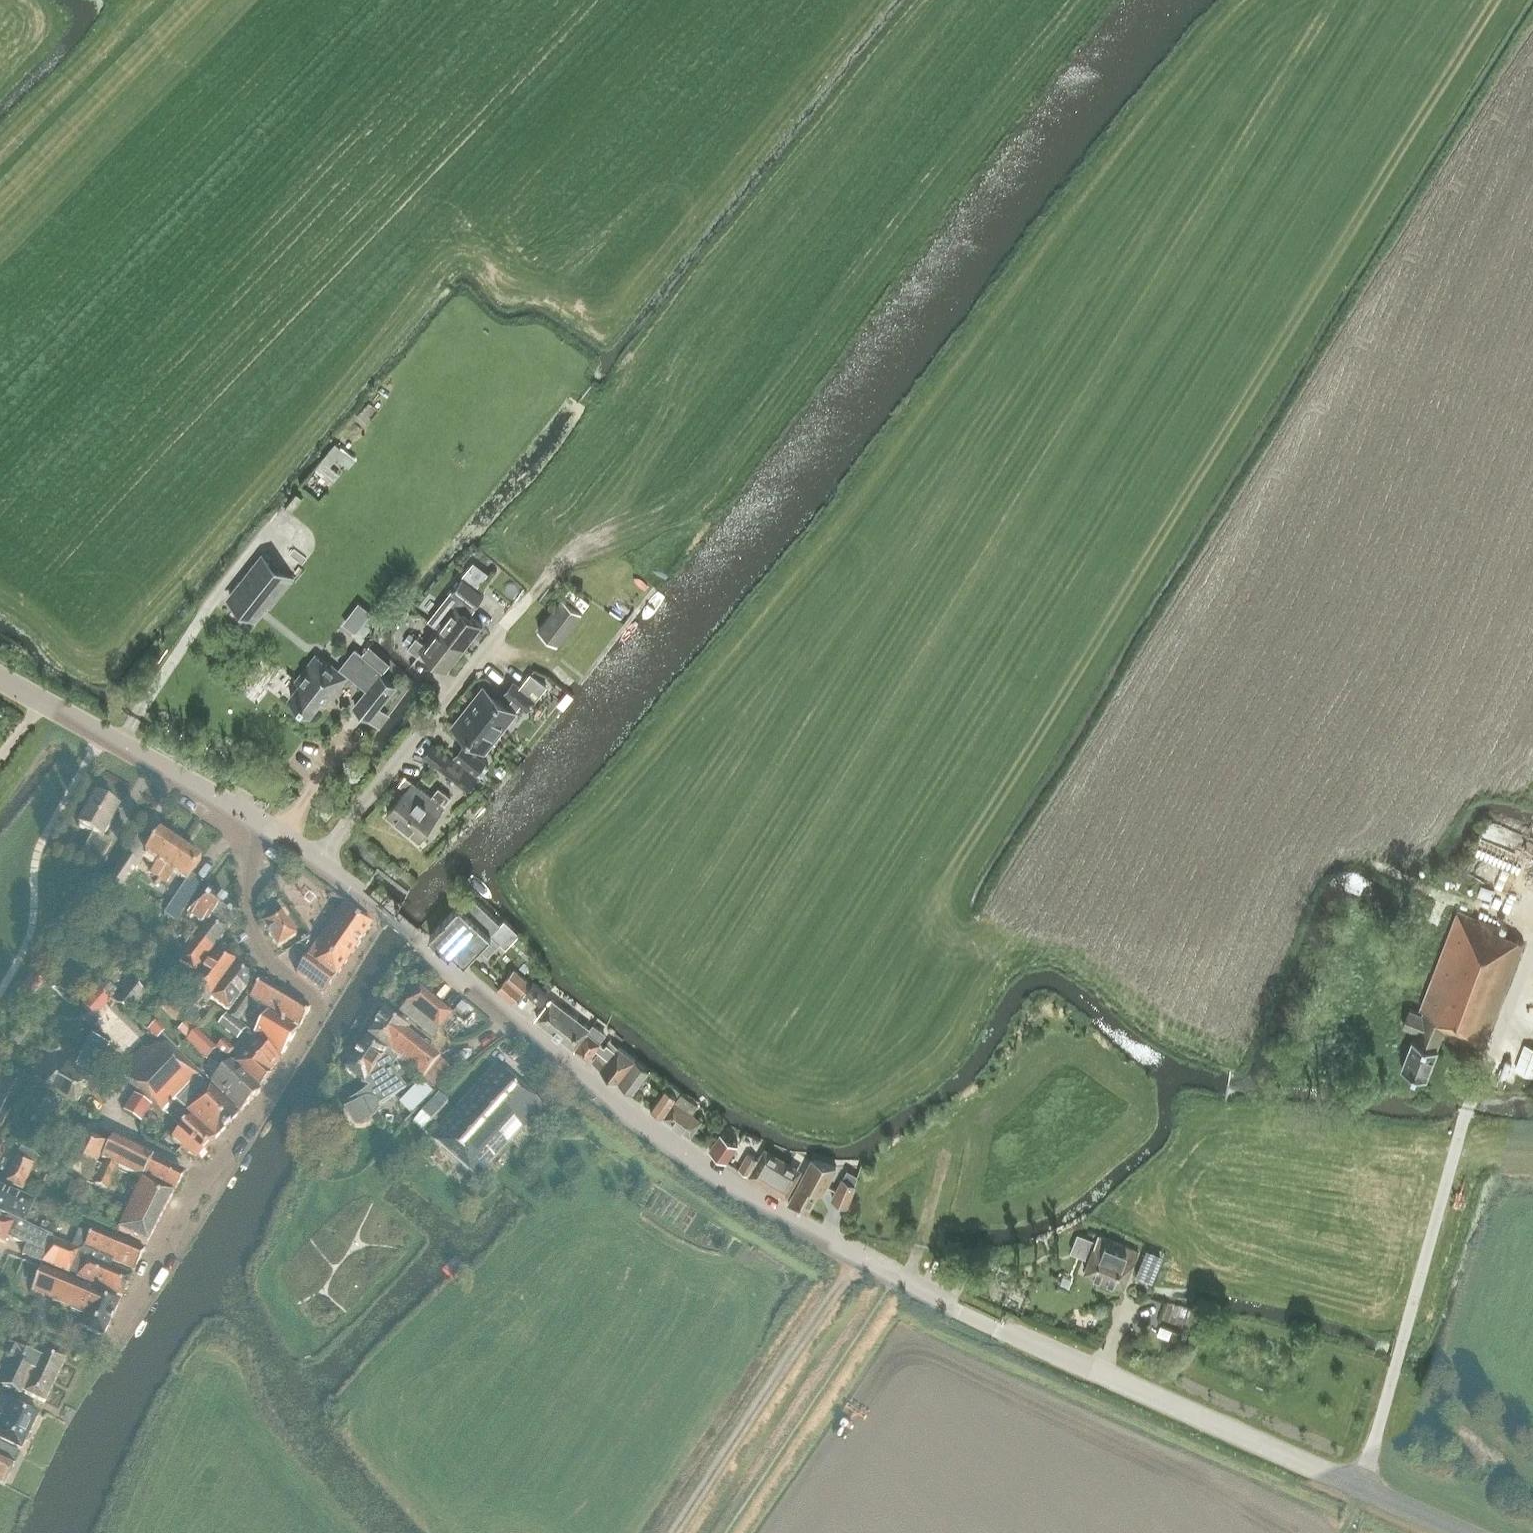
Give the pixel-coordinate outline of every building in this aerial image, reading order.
[(296,579),(263,553),(228,598),(256,620),(267,606),(272,610),(296,579)] [(452,588),(471,603),(481,590),(462,575),(452,588)] [(592,599),(573,584),(539,629),(558,644),(583,612),(582,611),(592,599)] [(453,591),(429,622),(438,629),(439,627),(465,648),(483,625),(469,614),(475,607),(453,591)] [(381,620),(369,612),(355,630),(366,639),(381,620)] [(465,648),(439,627),(438,629),(426,644),(417,637),(415,639),(410,646),(409,647),(419,656),(422,652),(447,671),(465,648)] [(404,641),(410,646),(415,639),(416,638),(410,633),(404,641)] [(395,687),(380,675),(383,671),(356,650),(340,668),(368,690),(355,706),(380,726),(389,715),(379,708),(395,687)] [(328,664),(316,655),(297,680),(301,683),(291,696),(313,713),(325,697),(329,700),(348,677),(329,662),(328,664)] [(513,700),(508,707),(515,713),(521,706),(527,711),(547,686),(531,674),(521,687),(515,682),(505,693),(513,700)] [(484,688),(469,707),(500,732),(515,713),(508,707),(484,688)] [(500,732),(469,707),(454,726),(486,750),(500,732)] [(448,776),(459,763),(434,744),(424,756),(448,776)] [(477,774),(486,762),(464,745),(455,757),(477,774)] [(478,779),(459,763),(448,776),(468,791),(478,779)] [(388,813),(403,826),(419,838),(438,814),(451,798),(439,788),(431,797),(406,777),(400,784),(407,789),(388,813)] [(103,839),(118,812),(95,798),(78,828),(92,836),(81,857),(98,867),(111,844),(103,839)] [(150,874),(158,880),(180,848),(159,834),(150,847),(136,838),(105,886),(119,895),(144,855),(157,864),(150,874)] [(173,875),(186,883),(191,876),(200,861),(180,848),(158,880),(166,885),(173,875)] [(1503,866),(1496,886),(1517,893),(1524,873),(1503,866)] [(203,885),(191,876),(186,883),(169,908),(181,916),(203,885)] [(212,918),(227,930),(241,913),(207,888),(187,914),(205,927),(212,918)] [(472,896),(462,907),(460,905),(430,936),(451,955),(454,952),(466,963),(480,947),(488,954),(500,942),(491,934),(501,923),(472,896)] [(334,980),(372,925),(343,903),(306,959),(296,974),(324,994),(334,980)] [(1484,1048),(1525,943),(1507,935),(1509,931),(1459,911),(1420,1009),(1424,1010),(1422,1014),(1410,1009),(1403,1026),(1416,1031),(1403,1067),(1427,1077),(1444,1033),(1484,1048)] [(277,948),(296,937),(281,913),(262,925),(277,948)] [(194,973),(227,930),(212,918),(205,927),(179,962),(194,973)] [(210,999),(237,963),(219,950),(192,986),(210,999)] [(255,976),(237,963),(210,999),(228,1012),(255,976)] [(530,983),(515,970),(499,989),(515,1001),(522,992),(530,983)] [(182,971),(175,978),(181,984),(188,977),(182,971)] [(23,985),(30,991),(41,978),(34,972),(23,985)] [(299,1029),(310,1010),(261,981),(249,998),(299,1029)] [(541,1002),(548,994),(534,982),(527,991),(541,1002)] [(128,1014),(144,994),(132,984),(116,1005),(128,1014)] [(93,1011),(106,996),(97,988),(83,1003),(93,1011)] [(419,989),(406,1004),(399,1012),(432,1039),(438,1031),(451,1016),(419,989)] [(177,1005),(170,998),(161,1006),(176,1022),(182,1016),(174,1008),(177,1005)] [(231,1017),(238,1023),(252,1004),(243,998),(231,1017)] [(574,1048),(590,1029),(552,999),(537,1019),(574,1048)] [(433,1089),(455,1074),(439,1061),(440,1060),(406,1033),(408,1030),(384,1011),(368,1037),(433,1089)] [(238,1023),(231,1017),(227,1015),(218,1026),(238,1041),(247,1029),(238,1023)] [(281,1059),(297,1033),(266,1015),(254,1036),(281,1059)] [(157,1041),(164,1034),(154,1024),(147,1031),(157,1041)] [(594,1024),(587,1033),(575,1049),(589,1059),(601,1043),(608,1034),(594,1024)] [(206,1062),(217,1051),(217,1050),(216,1049),(197,1030),(186,1042),(206,1062)] [(76,1054),(93,1064),(95,1065),(95,1066),(109,1045),(90,1033),(76,1054)] [(392,1068),(397,1061),(367,1038),(344,1070),(368,1090),(358,1098),(346,1103),(349,1109),(343,1112),(354,1130),(366,1123),(371,1119),(375,1117),(377,1114),(378,1109),(379,1106),(405,1090),(392,1068)] [(1518,1063),(1532,1068),(1532,1041),(1527,1039),(1518,1063)] [(618,1083),(636,1060),(611,1040),(593,1062),(618,1083)] [(217,1050),(217,1051),(226,1060),(234,1051),(223,1041),(216,1049),(217,1050)] [(253,1041),(243,1052),(268,1075),(279,1062),(253,1041)] [(163,1115),(164,1114),(174,1103),(191,1119),(214,1141),(238,1116),(209,1088),(199,1077),(165,1045),(160,1050),(156,1046),(149,1053),(144,1048),(119,1074),(163,1115)] [(268,1075),(243,1052),(232,1064),(258,1089),(270,1077),(268,1075)] [(95,1065),(93,1064),(82,1058),(77,1065),(70,1060),(62,1073),(53,1068),(42,1087),(75,1105),(93,1073),(91,1072),(95,1065)] [(633,1093),(649,1071),(636,1062),(620,1084),(633,1093)] [(240,1113),(260,1093),(231,1064),(211,1084),(240,1113)] [(495,1067),(430,1139),(476,1181),(542,1109),(495,1067)] [(24,1076),(20,1083),(29,1088),(32,1081),(24,1076)] [(6,1079),(0,1091),(0,1105),(14,1112),(26,1089),(6,1079)] [(420,1082),(409,1093),(421,1104),(432,1093),(420,1082)] [(699,1107),(684,1095),(670,1084),(651,1107),(691,1136),(703,1121),(693,1113),(699,1107)] [(141,1123),(152,1106),(134,1095),(124,1112),(141,1123)] [(164,1114),(170,1120),(181,1130),(171,1140),(195,1162),(214,1142),(190,1120),(191,1119),(174,1103),(164,1114)] [(86,1184),(104,1148),(68,1129),(49,1165),(65,1173),(64,1174),(86,1184)] [(739,1144),(721,1132),(710,1149),(727,1161),(739,1144)] [(173,1195),(184,1175),(112,1139),(102,1158),(173,1195)] [(22,1192),(37,1157),(21,1149),(6,1184),(22,1192)] [(749,1154),(739,1170),(750,1176),(787,1198),(803,1171),(766,1149),(759,1160),(749,1154)] [(789,1203),(808,1213),(823,1186),(826,1188),(837,1167),(812,1159),(789,1203)] [(107,1192),(117,1170),(104,1164),(94,1186),(107,1192)] [(846,1174),(836,1193),(851,1201),(858,1180),(846,1174)] [(147,1245),(172,1196),(144,1183),(118,1233),(147,1245)] [(24,1225),(34,1203),(0,1188),(0,1214),(24,1225)] [(0,1214),(0,1216),(1,1216),(0,1219),(0,1242),(4,1244),(7,1238),(26,1247),(22,1256),(40,1264),(52,1238),(30,1228),(30,1227),(24,1225),(0,1214)] [(112,1266),(113,1263),(134,1272),(145,1250),(93,1228),(83,1250),(52,1240),(42,1264),(76,1279),(76,1280),(121,1298),(133,1275),(112,1266)] [(1125,1287),(1138,1252),(1099,1236),(1085,1271),(1125,1287)] [(1137,1275),(1152,1281),(1161,1259),(1156,1256),(1146,1253),(1137,1275)] [(119,1302),(41,1269),(31,1293),(70,1310),(69,1312),(84,1318),(80,1328),(103,1338),(119,1302)] [(44,1404),(55,1381),(65,1361),(44,1351),(41,1358),(26,1351),(16,1347),(9,1360),(14,1362),(4,1384),(44,1404)] [(10,1401),(2,1397),(0,1400),(0,1418),(2,1418),(0,1422),(0,1441),(21,1451),(39,1415),(10,1401)] [(19,1455),(0,1445),(0,1485),(4,1487),(19,1455)]
